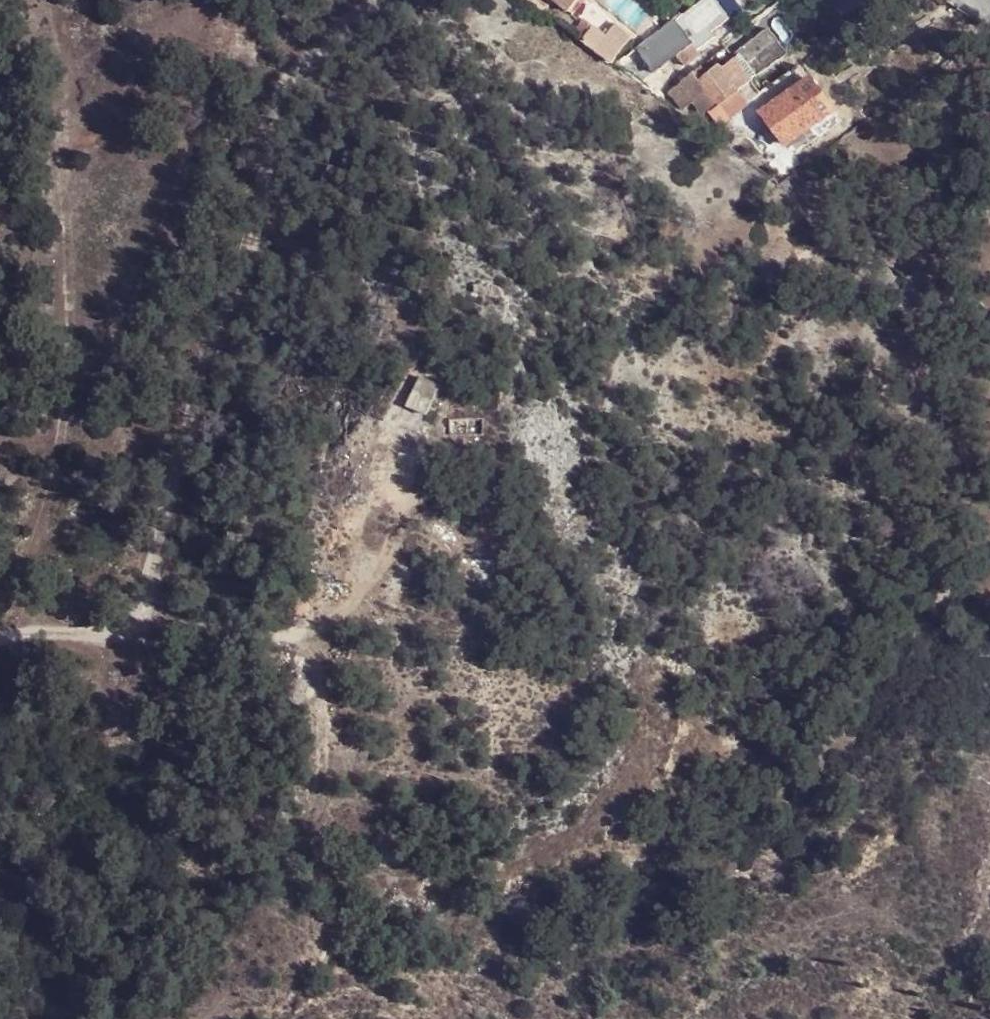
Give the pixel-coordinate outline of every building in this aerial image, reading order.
[(541,1),(542,0),(527,0),(563,28),(569,23),(541,1)] [(576,15),(589,0),(559,0),(576,15)] [(653,18),(637,28),(639,39),(633,44),(636,49),(661,31),(653,18)] [(637,51),(654,75),(669,66),(694,48),(676,24),(637,51)] [(582,42),(590,32),(581,25),(574,36),(582,42)] [(615,26),(603,41),(621,54),(632,39),(615,26)] [(612,65),(621,54),(603,41),(590,32),(582,42),(612,65)] [(700,57),(694,48),(669,66),(675,75),(700,57)] [(752,83),(727,49),(715,59),(723,70),(703,85),(694,74),(670,93),(684,114),(695,107),(702,115),(716,106),(719,108),(740,93),(752,83)] [(752,100),(762,115),(799,90),(810,81),(800,66),(752,100)] [(820,121),(832,113),(810,81),(799,90),(820,121)] [(799,90),(762,115),(784,146),(804,134),(820,121),(799,90)] [(749,106),(740,93),(719,108),(728,121),(749,106)] [(840,124),(832,113),(820,121),(804,134),(811,144),(840,124)] [(412,406),(433,415),(446,387),(426,377),(412,406)] [(431,574),(430,586),(447,588),(448,575),(431,574)]
